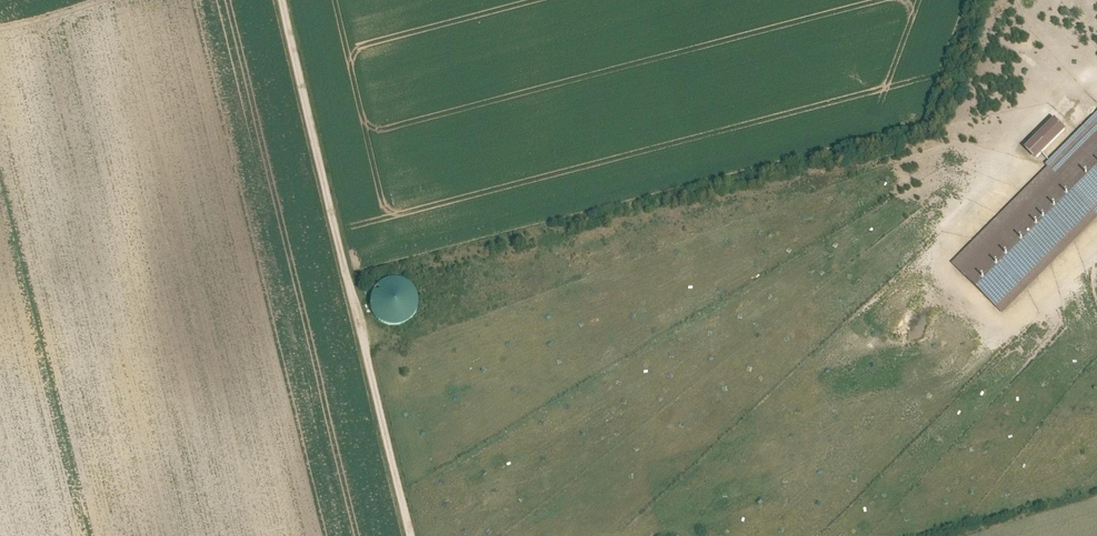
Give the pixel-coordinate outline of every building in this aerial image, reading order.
[(952,260),(1005,314),(1096,223),(1096,117),(952,260)] [(1056,118),(1026,148),(1038,160),(1068,130),(1056,118)] [(397,292),(397,280),(371,279),(368,322),(410,325),(411,303),(405,303),(405,304),(387,303),(387,291),(397,292)]
